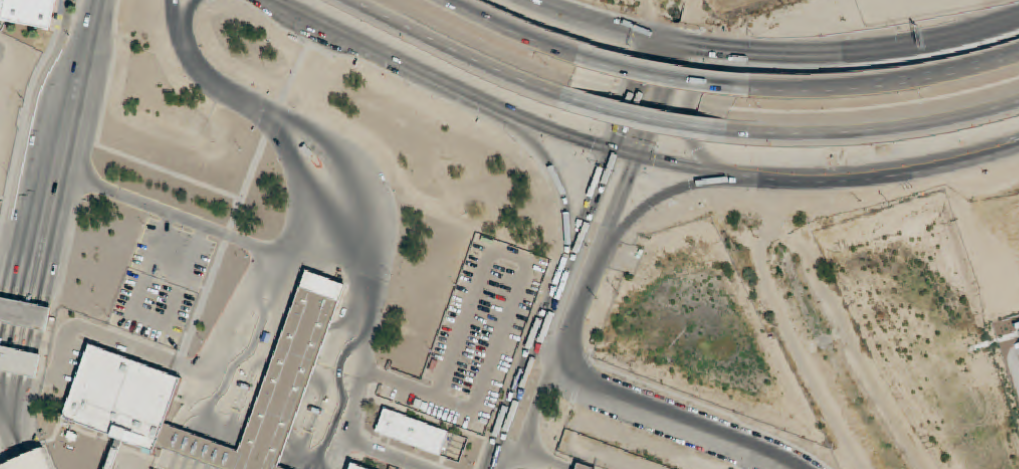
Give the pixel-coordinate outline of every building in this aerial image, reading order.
[(51,30),(0,19),(0,0),(56,0),(51,30)] [(64,419),(63,420),(119,441),(155,454),(158,447),(176,453),(187,457),(197,461),(206,464),(217,468),(220,468),(284,468),(279,467),(347,284),(308,270),(240,451),(235,449),(226,446),(214,442),(205,438),(195,434),(185,431),(166,424),(183,379),(174,375),(91,345),(64,419)] [(23,327),(47,332),(52,308),(28,304),(0,298),(0,322),(23,327)] [(14,373),(36,378),(41,355),(19,349),(1,345),(0,349),(0,370),(14,373)] [(385,408),(449,433),(440,456),(376,432),(385,408)] [(45,448),(43,449),(19,459),(11,462),(0,467),(0,468),(55,468),(45,448)]
